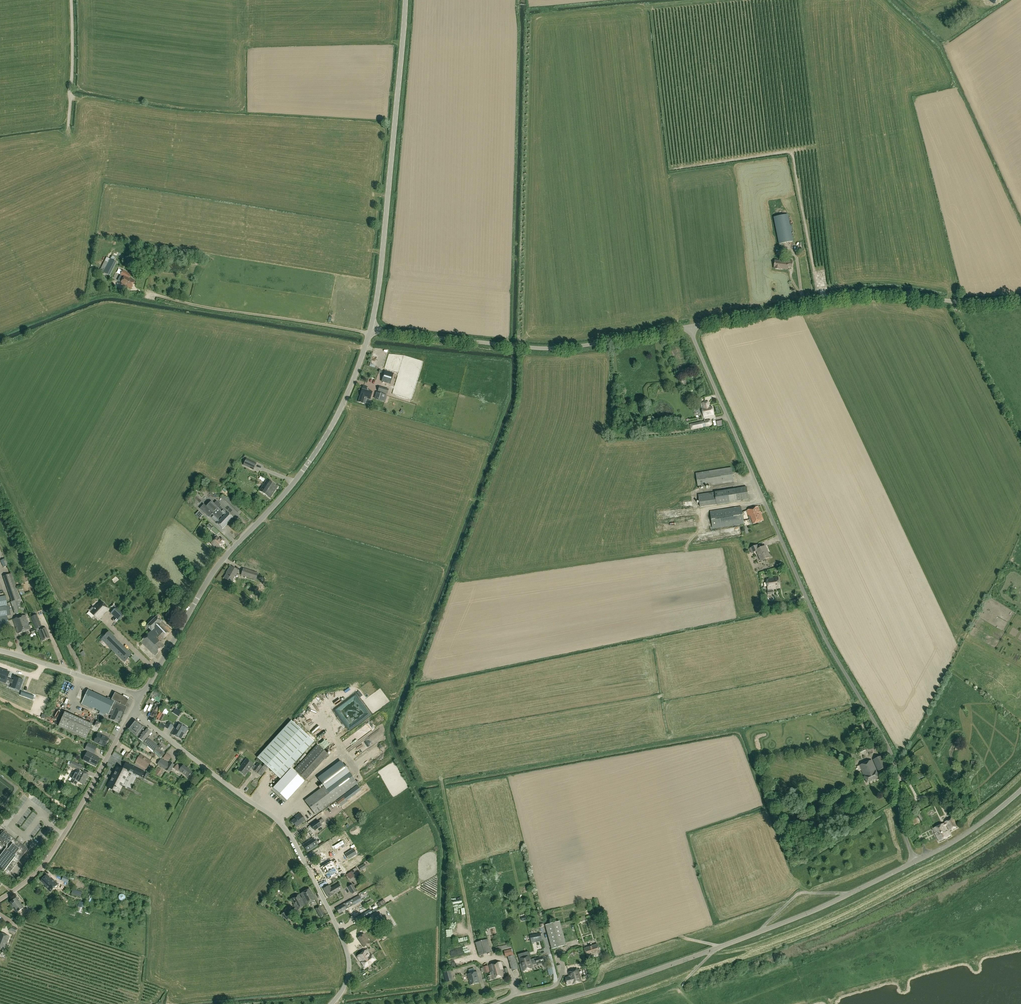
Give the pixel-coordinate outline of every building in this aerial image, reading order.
[(779,244),(793,242),(788,214),(774,217),(779,244)] [(100,271),(110,276),(117,263),(114,261),(116,257),(112,256),(110,259),(107,265),(104,263),(100,271)] [(781,270),(781,269),(788,270),(788,267),(792,267),(792,261),(789,261),(789,262),(775,260),(774,269),(781,270)] [(125,276),(121,284),(131,289),(135,281),(125,276)] [(393,374),(385,371),(381,382),(390,384),(393,374)] [(370,400),(372,392),(367,390),(368,387),(363,386),(362,389),(358,402),(365,404),(366,401),(364,401),(365,398),(370,400)] [(377,393),(375,399),(386,402),(388,396),(377,393)] [(703,415),(704,417),(714,415),(712,406),(709,407),(708,402),(703,403),(704,408),(702,408),(703,415)] [(702,421),(689,424),(691,430),(703,427),(702,421)] [(253,469),(256,463),(246,458),(243,465),(253,469)] [(734,482),(731,467),(696,473),(698,488),(734,482)] [(267,480),(260,491),(270,498),(277,487),(267,480)] [(700,507),(717,505),(737,502),(737,501),(749,499),(747,487),(736,489),(728,490),(698,495),(700,507)] [(227,498),(223,495),(220,499),(225,500),(238,512),(240,510),(227,498)] [(222,530),(233,519),(227,513),(224,510),(220,507),(221,506),(220,506),(221,505),(217,501),(214,503),(211,501),(206,506),(204,504),(200,509),(207,516),(209,518),(210,517),(217,524),(222,530)] [(713,529),(744,524),(741,507),(710,511),(713,529)] [(762,514),(761,515),(758,507),(747,511),(750,520),(750,519),(752,524),(764,520),(762,514)] [(218,548),(222,544),(222,543),(224,541),(222,539),(220,540),(217,537),(215,535),(213,538),(214,540),(211,543),(214,546),(215,546),(218,548)] [(765,546),(760,549),(758,545),(749,549),(752,554),(757,551),(761,561),(770,557),(765,546)] [(224,578),(231,582),(233,579),(238,571),(233,568),(230,566),(228,571),(224,578)] [(256,580),(258,573),(243,568),(241,575),(256,580)] [(17,614),(25,612),(12,574),(4,577),(17,614)] [(767,579),(768,590),(768,591),(767,591),(768,595),(773,594),(773,590),(772,590),(772,589),(780,588),(778,577),(767,579)] [(9,626),(5,605),(7,605),(5,596),(0,597),(0,628),(9,626)] [(97,618),(98,619),(103,614),(102,613),(104,611),(107,608),(101,602),(95,608),(94,608),(94,609),(95,610),(92,613),(97,618)] [(116,607),(111,613),(114,616),(119,610),(116,607)] [(26,615),(13,619),(18,634),(31,629),(26,615)] [(31,617),(36,629),(42,627),(37,615),(31,617)] [(141,641),(155,656),(165,646),(155,637),(157,636),(162,641),(172,631),(162,621),(157,616),(147,626),(152,631),(141,641)] [(42,641),(50,638),(46,628),(38,631),(42,641)] [(108,632),(102,639),(111,647),(115,643),(113,641),(115,639),(108,632)] [(84,635),(75,646),(86,655),(90,650),(91,652),(96,646),(84,635)] [(120,649),(116,653),(125,661),(131,655),(125,648),(122,651),(120,649)] [(114,656),(125,669),(128,666),(117,653),(114,656)] [(0,670),(0,679),(13,684),(12,687),(19,690),(22,680),(15,677),(14,680),(7,678),(9,673),(0,670)] [(107,713),(110,700),(88,690),(81,704),(89,707),(104,715),(105,712),(107,713)] [(125,706),(128,700),(115,693),(111,701),(110,700),(107,713),(111,715),(110,719),(119,723),(124,713),(122,712),(125,706)] [(173,712),(178,716),(182,711),(176,708),(173,712)] [(92,724),(65,712),(58,726),(86,739),(92,724)] [(160,712),(156,719),(161,722),(165,715),(160,712)] [(154,751),(155,750),(162,757),(165,753),(160,750),(163,747),(160,744),(158,746),(148,738),(152,733),(151,733),(151,732),(146,729),(142,734),(140,732),(144,727),(135,720),(128,729),(142,742),(154,751)] [(280,779),(314,742),(291,720),(257,758),(259,760),(280,779)] [(178,723),(172,734),(181,739),(184,733),(185,733),(188,728),(178,723)] [(109,739),(98,734),(94,741),(105,747),(109,739)] [(97,747),(89,743),(86,748),(94,752),(97,747)] [(317,745),(294,770),(297,772),(298,773),(305,780),(306,780),(329,755),(317,745)] [(870,745),(858,750),(860,754),(862,754),(868,752),(869,754),(873,752),(870,745)] [(104,758),(107,752),(99,748),(96,755),(104,758)] [(358,759),(362,756),(358,751),(354,754),(358,759)] [(87,752),(83,760),(96,767),(100,758),(87,752)] [(386,761),(389,759),(390,762),(396,758),(392,752),(384,757),(386,761)] [(171,757),(166,754),(163,758),(168,762),(171,757)] [(151,761),(141,755),(136,762),(146,768),(146,769),(151,761)] [(882,756),(873,760),(878,771),(887,767),(882,756)] [(157,764),(169,773),(174,765),(170,762),(169,763),(161,758),(157,764)] [(246,759),(238,770),(245,775),(250,768),(253,770),(257,773),(262,766),(258,764),(256,766),(253,764),(246,759)] [(69,766),(80,771),(82,766),(72,761),(69,766)] [(324,786),(304,801),(316,816),(358,784),(340,761),(318,778),(324,786)] [(879,778),(871,761),(860,766),(867,783),(879,778)] [(146,768),(136,762),(135,763),(145,770),(146,768)] [(129,771),(132,766),(127,763),(124,768),(129,771)] [(179,771),(188,777),(189,775),(190,776),(190,775),(192,773),(183,766),(182,767),(177,764),(173,769),(178,772),(179,771)] [(157,774),(162,777),(165,770),(160,767),(157,774)] [(262,768),(257,774),(261,777),(266,770),(262,768)] [(115,772),(108,786),(110,787),(109,789),(113,791),(114,789),(118,791),(125,778),(123,777),(126,772),(120,769),(117,773),(115,772)] [(134,774),(142,778),(144,773),(136,769),(134,774)] [(287,802),(305,783),(291,769),(273,789),(287,802)] [(86,780),(89,775),(81,771),(77,777),(74,775),(70,782),(76,785),(78,782),(84,785),(86,780)] [(340,806),(350,798),(347,793),(344,795),(345,796),(337,802),(340,806)] [(51,819),(56,811),(50,807),(50,806),(41,800),(35,809),(51,819)] [(924,810),(917,814),(926,828),(933,824),(924,810)] [(296,818),(292,821),(296,827),(305,821),(300,814),(295,818),(296,818)] [(315,831),(322,825),(321,824),(324,821),(322,818),(319,821),(318,819),(310,825),(315,831)] [(953,818),(945,822),(949,831),(957,827),(953,818)] [(939,842),(950,836),(944,824),(933,829),(939,842)] [(3,830),(2,832),(3,833),(0,836),(0,871),(7,876),(28,849),(4,831),(3,830)] [(307,852),(318,846),(313,839),(303,845),(307,852)] [(345,854),(348,859),(357,854),(354,849),(345,854)] [(355,862),(338,872),(341,877),(357,866),(355,862)] [(331,873),(338,869),(335,865),(329,869),(331,873)] [(325,879),(329,884),(339,878),(334,871),(331,873),(332,875),(328,877),(327,875),(323,877),(325,879)] [(41,881),(46,886),(45,887),(50,892),(58,884),(53,879),(52,880),(47,875),(41,881)] [(431,884),(438,889),(441,885),(433,880),(431,884)] [(331,888),(330,886),(324,889),(329,898),(342,890),(339,884),(331,888)] [(357,892),(353,885),(348,887),(352,894),(357,892)] [(71,894),(81,897),(82,892),(73,889),(71,894)] [(299,895),(291,899),(296,908),(294,909),(295,911),(307,905),(316,900),(310,889),(300,894),(302,898),(301,899),(299,895)] [(362,901),(361,898),(359,895),(350,900),(351,900),(353,905),(362,901)] [(17,913),(24,908),(17,898),(10,903),(17,913)] [(351,907),(348,901),(336,908),(339,914),(351,907)] [(82,913),(85,903),(79,902),(76,911),(82,913)] [(27,905),(26,907),(27,908),(26,910),(29,914),(31,912),(33,915),(35,914),(27,905)] [(64,912),(74,917),(76,911),(67,907),(64,912)] [(325,916),(320,907),(316,909),(321,918),(325,916)] [(281,915),(287,921),(290,917),(284,911),(281,915)] [(370,911),(355,919),(356,922),(371,914),(370,911)] [(390,927),(381,913),(374,918),(383,932),(390,927)] [(567,946),(560,922),(560,921),(546,925),(552,949),(567,946)] [(4,950),(10,937),(0,933),(0,948),(4,950)] [(541,933),(530,935),(532,943),(540,942),(542,950),(544,949),(541,933)] [(364,947),(370,943),(364,934),(358,938),(364,947)] [(488,939),(476,943),(479,956),(491,952),(488,939)] [(496,952),(512,948),(511,944),(500,946),(495,947),(496,952)] [(598,945),(584,949),(587,957),(600,952),(598,945)] [(514,955),(513,949),(504,951),(506,957),(509,956),(512,971),(518,969),(515,955),(514,955)] [(365,967),(375,959),(372,955),(370,956),(366,950),(357,957),(361,962),(365,967)] [(530,956),(519,959),(521,964),(520,964),(522,971),(533,968),(532,965),(537,964),(544,962),(543,956),(535,958),(536,960),(531,961),(530,956)] [(489,981),(504,976),(505,975),(505,976),(509,975),(507,967),(504,968),(504,972),(503,972),(501,962),(489,965),(492,975),(488,976),(489,981)] [(467,974),(470,985),(471,986),(473,987),(478,985),(480,984),(477,971),(475,972),(474,969),(469,970),(469,974),(467,974)] [(582,981),(579,971),(579,969),(569,972),(570,977),(566,978),(568,985),(582,981)] [(453,982),(450,970),(443,972),(446,983),(450,983),(453,982)]
